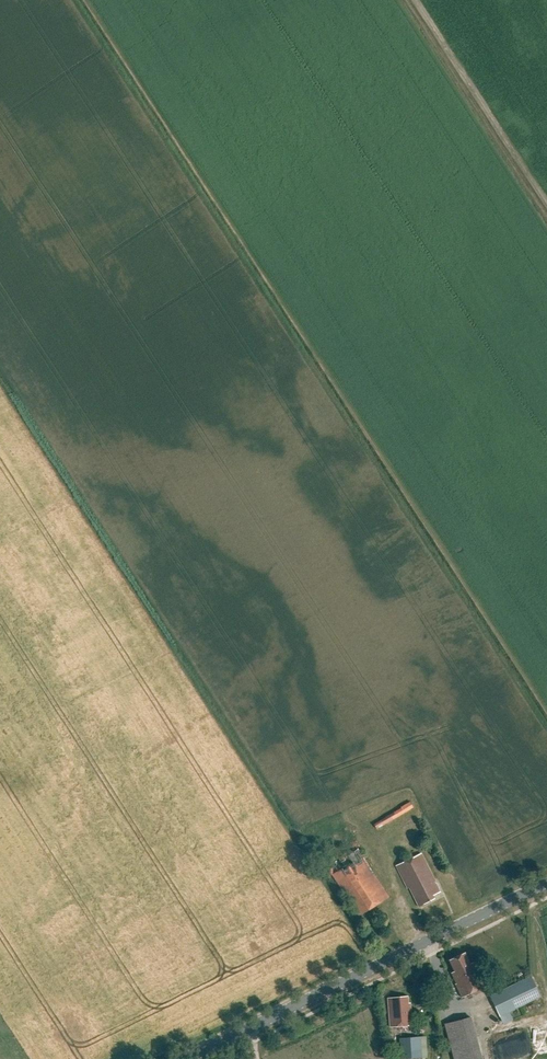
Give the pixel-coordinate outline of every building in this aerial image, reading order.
[(377,829),(413,808),(410,802),(401,807),(402,808),(386,817),(386,818),(374,825),(377,829)] [(389,897),(374,873),(357,849),(329,868),(360,916),(389,897)] [(421,854),(398,866),(409,888),(410,887),(420,907),(435,900),(433,896),(441,892),(421,854)] [(485,989),(473,964),(469,966),(463,955),(449,962),(454,973),(451,974),(456,985),(454,986),(461,1000),(485,989)] [(513,1022),(509,1014),(541,998),(531,977),(490,997),(504,1026),(513,1022)] [(408,997),(387,998),(390,1027),(413,1025),(412,1013),(411,1013),(410,1003),(409,1003),(408,997)] [(444,1025),(453,1058),(483,1058),(472,1018),(444,1025)] [(429,1036),(401,1037),(403,1058),(405,1058),(430,1058),(429,1036)]
